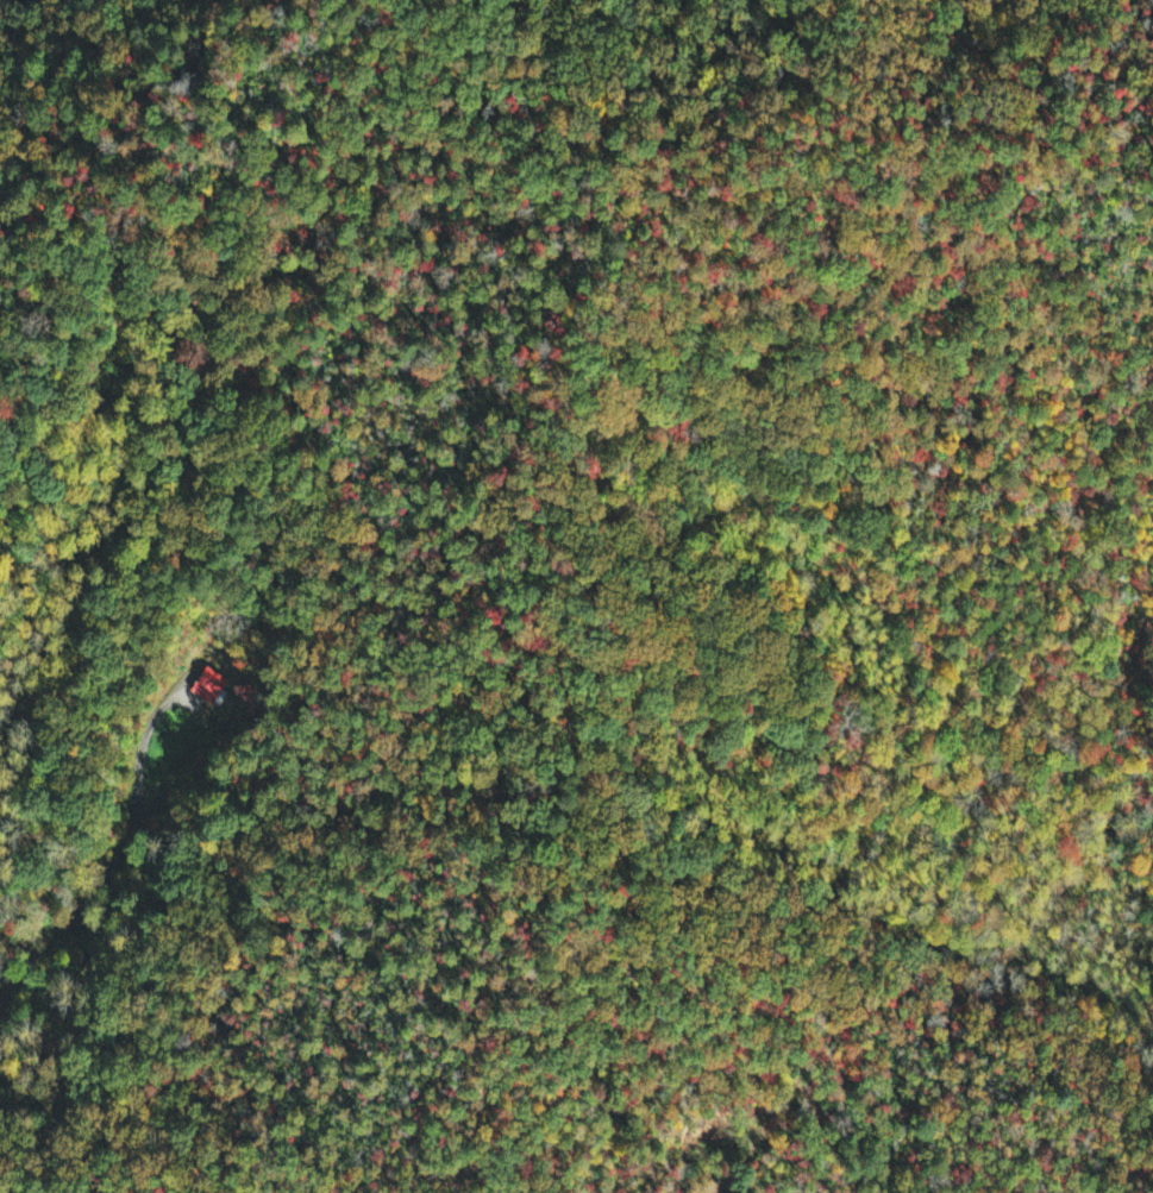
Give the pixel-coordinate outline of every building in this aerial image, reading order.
[(211,667),(195,690),(214,703),(230,680),(211,667)]
